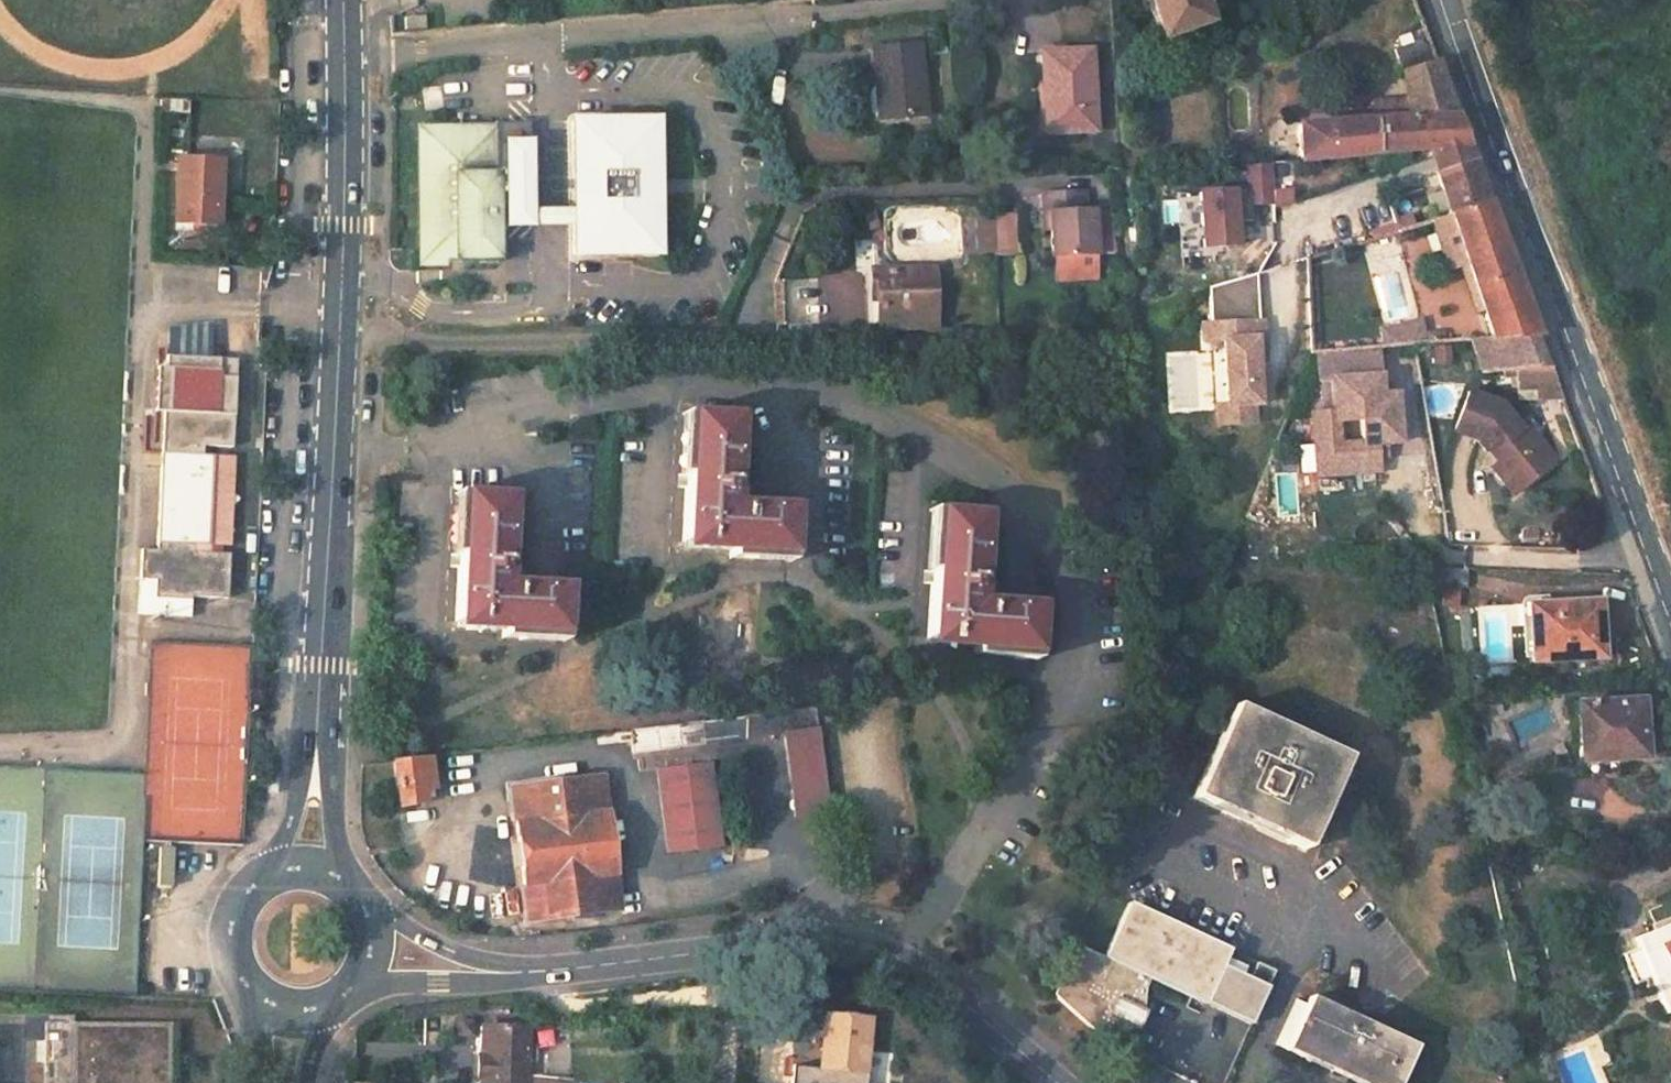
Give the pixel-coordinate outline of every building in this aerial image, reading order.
[(1157,22),(1206,9),(1202,0),(1150,0),(1157,22)] [(1428,31),(1388,45),(1397,72),(1438,58),(1428,31)] [(919,46),(870,52),(874,91),(884,89),(887,123),(927,119),(919,46)] [(1094,52),(1042,53),(1045,106),(1055,104),(1056,134),(1099,133),(1094,52)] [(1438,58),(1397,72),(1409,97),(1448,84),(1438,58)] [(1448,84),(1409,97),(1415,116),(1459,114),(1448,84)] [(884,89),(874,91),(878,124),(887,123),(884,89)] [(1415,116),(1375,118),(1377,152),(1428,148),(1470,145),(1459,114),(1415,116)] [(1375,118),(1299,121),(1302,156),(1302,159),(1377,152),(1375,118)] [(657,120),(567,120),(568,256),(658,256),(658,187),(657,120)] [(494,128),(417,130),(420,263),(496,262),(494,128)] [(1470,145),(1428,148),(1435,169),(1478,167),(1470,145)] [(210,158),(165,156),(162,227),(205,229),(210,158)] [(1232,192),(1197,193),(1199,249),(1234,247),(1233,220),(1248,220),(1247,204),(1271,203),(1269,164),(1245,166),(1246,194),(1232,194),(1232,192)] [(1478,167),(1435,169),(1440,181),(1451,212),(1491,201),(1478,167)] [(1440,181),(1387,195),(1397,228),(1451,212),(1440,181)] [(1087,195),(1044,197),(1045,217),(1053,216),(1054,239),(1055,260),(1100,257),(1097,213),(1088,214),(1087,195)] [(1491,201),(1451,212),(1492,334),(1539,332),(1512,259),(1491,201)] [(1053,216),(1045,217),(1047,235),(1054,234),(1053,216)] [(991,252),(990,218),(973,219),(974,252),(991,252)] [(946,264),(882,263),(881,327),(946,328),(946,264)] [(1256,274),(1208,289),(1210,325),(1201,326),(1202,342),(1223,341),(1227,405),(1217,406),(1218,426),(1255,423),(1254,405),(1260,405),(1258,359),(1266,359),(1263,321),(1259,321),(1256,274)] [(811,281),(775,281),(775,324),(811,324),(811,281)] [(225,390),(227,301),(148,299),(146,355),(155,355),(152,493),(136,492),(135,522),(138,522),(152,523),(151,538),(181,539),(222,541),(223,495),(203,495),(206,398),(195,398),(196,388),(225,390)] [(1383,344),(1424,335),(1420,317),(1379,326),(1383,344)] [(1539,332),(1492,334),(1503,370),(1516,369),(1552,367),(1539,332)] [(1448,362),(1449,344),(1432,343),(1431,361),(1448,362)] [(1378,352),(1316,355),(1319,412),(1310,413),(1314,475),(1377,472),(1376,458),(1384,457),(1383,444),(1398,443),(1395,395),(1381,396),(1378,352)] [(1552,367),(1516,369),(1521,389),(1559,385),(1552,367)] [(1503,402),(1470,390),(1454,431),(1477,441),(1486,452),(1489,450),(1499,463),(1492,468),(1506,487),(1518,477),(1525,486),(1556,462),(1540,442),(1536,445),(1522,429),(1503,402)] [(227,399),(206,398),(203,495),(223,495),(227,399)] [(748,423),(700,419),(690,550),(732,553),(731,567),(797,572),(800,516),(741,513),(748,423)] [(1527,425),(1522,429),(1536,445),(1540,442),(1527,425)] [(1514,496),(1525,486),(1518,477),(1506,487),(1514,496)] [(512,490),(461,487),(454,614),(503,619),(503,634),(566,637),(569,575),(509,570),(512,490)] [(989,512),(941,510),(935,639),(979,643),(979,657),(1041,660),(1044,599),(986,594),(989,512)] [(226,552),(139,547),(135,613),(189,615),(187,595),(224,599),(226,552)] [(1464,562),(1425,560),(1423,579),(1438,582),(1464,581),(1464,562)] [(1609,597),(1540,597),(1541,622),(1532,621),(1533,656),(1611,656),(1609,597)] [(1641,698),(1580,697),(1582,770),(1622,772),(1622,755),(1642,756),(1641,698)] [(815,701),(748,709),(747,734),(783,730),(818,726),(815,701)] [(1353,760),(1237,704),(1190,796),(1305,853),(1353,760)] [(700,715),(594,729),(596,743),(630,738),(631,747),(703,738),(747,734),(748,709),(700,715)] [(826,810),(818,726),(783,730),(792,813),(826,810)] [(428,752),(391,756),(397,805),(424,802),(422,785),(433,784),(428,752)] [(715,761),(659,766),(668,853),(724,847),(715,761)] [(605,772),(509,781),(525,915),(620,904),(605,772)] [(1229,947),(1129,898),(1101,955),(1073,942),(1052,995),(1105,1043),(1115,1048),(1127,1023),(1134,1026),(1141,1012),(1134,1008),(1148,978),(1256,1029),(1279,977),(1257,967),(1246,992),(1215,977),(1229,947)] [(1635,931),(1664,1011),(1670,1008),(1670,916),(1635,931)] [(1314,991),(1288,1048),(1361,1082),(1400,1082),(1420,1041),(1314,991)] [(821,1049),(820,1067),(865,1070),(869,1021),(824,1017),(822,1036),(814,1035),(813,1048),(821,1049)] [(525,1060),(526,1045),(527,1028),(487,1026),(485,1057),(478,1056),(476,1082),(524,1082),(525,1060)] [(478,1027),(478,1056),(485,1057),(487,1026),(478,1027)] [(189,1027),(188,1038),(204,1039),(205,1028),(189,1027)] [(526,1045),(525,1060),(535,1063),(536,1046),(526,1045)] [(791,1064),(789,1082),(864,1082),(865,1070),(820,1067),(791,1064)]
